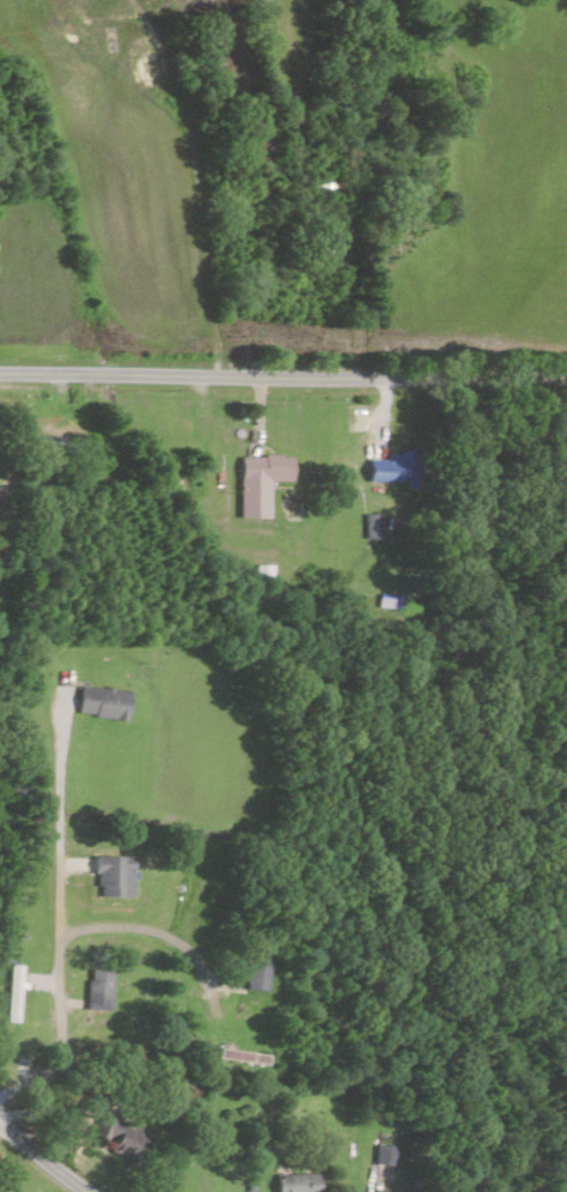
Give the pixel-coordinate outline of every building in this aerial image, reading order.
[(304,191),(337,191),(337,181),(304,181),(304,191)] [(410,456),(364,456),(364,483),(410,483),(410,456)] [(265,483),(288,483),(288,458),(236,458),(236,520),(265,521),(265,483)] [(373,540),(376,520),(364,518),(361,538),(373,540)] [(127,694),(78,687),(74,716),(123,723),(127,694)] [(129,858),(92,858),(92,899),(129,899),(129,858)] [(242,992),(266,992),(266,959),(242,959),(242,992)] [(16,967),(4,967),(4,1024),(16,1024),(16,967)] [(107,1014),(107,973),(91,973),(91,1014),(107,1014)] [(130,1162),(142,1132),(93,1111),(80,1142),(130,1162)] [(370,1166),(389,1167),(389,1148),(370,1147),(370,1166)] [(270,1176),(270,1191),(311,1191),(310,1175),(270,1176)]
